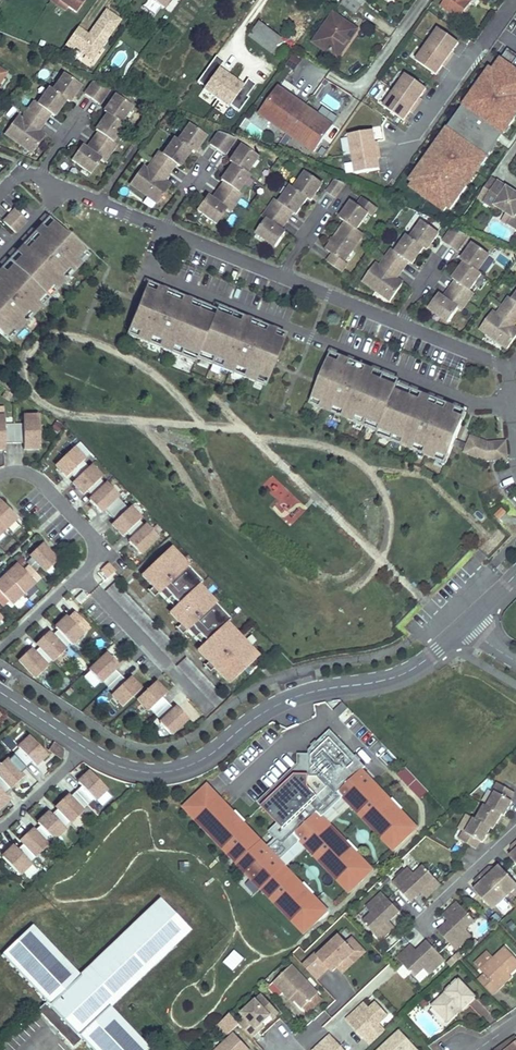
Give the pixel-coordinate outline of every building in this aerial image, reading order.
[(69,8),(61,2),(63,0),(50,0),(67,11),(69,8)] [(61,2),(69,8),(78,14),(88,0),(63,0),(61,2)] [(171,0),(150,0),(164,10),(171,0)] [(353,0),(344,0),(341,4),(356,15),(362,6),(353,0)] [(468,0),(447,0),(442,7),(459,19),(470,3),(467,1),(468,0)] [(119,23),(105,12),(86,39),(85,41),(82,39),(83,37),(76,32),(65,47),(72,52),(74,49),(92,62),(119,23)] [(341,48),(354,28),(335,15),(315,43),(338,60),(345,50),(341,48)] [(283,39),(261,23),(251,37),(273,53),(283,39)] [(345,50),(359,31),(358,31),(354,28),(341,48),(345,50)] [(427,45),(449,60),(454,53),(452,52),(458,43),(438,29),(427,45)] [(279,57),(289,43),(283,39),(273,53),(279,57)] [(444,67),(449,60),(427,45),(416,61),(436,75),(442,66),(444,67)] [(511,51),(508,49),(493,71),(494,72),(515,87),(515,55),(511,51)] [(290,55),(286,67),(298,71),(301,59),(290,55)] [(247,78),(243,84),(219,68),(224,61),(215,56),(197,83),(204,87),(200,92),(235,116),(257,84),(247,78)] [(490,68),(484,76),(489,79),(494,72),(493,71),(490,68)] [(463,183),(478,162),(482,165),(493,150),(488,147),(505,123),(510,126),(515,117),(515,87),(494,72),(489,79),(484,76),(474,91),(478,94),(457,125),(452,122),(441,137),(446,140),(431,161),(426,158),(410,181),(413,184),(424,192),(421,196),(433,204),(436,200),(447,207),(451,210),(467,187),(463,183)] [(81,86),(64,74),(53,90),(49,88),(38,104),(34,102),(21,119),(17,116),(4,134),(32,154),(45,136),(39,132),(35,129),(41,120),(47,112),(51,115),(54,117),(65,100),(69,103),(81,86)] [(395,91),(416,106),(421,99),(420,98),(426,89),(406,75),(395,91)] [(298,95),(301,90),(286,79),(280,88),(307,107),(310,103),(298,95)] [(95,81),(86,93),(100,104),(111,88),(95,81)] [(292,137),(297,141),(293,147),(297,149),(301,143),(320,116),(307,107),(280,88),(261,115),(288,134),(281,143),(286,146),(292,137)] [(412,113),(416,106),(395,91),(384,107),(404,121),(410,112),(412,113)] [(474,91),(452,122),(457,125),(478,94),(474,91)] [(98,132),(103,136),(97,144),(91,153),(86,149),(82,146),(72,160),(91,174),(101,160),(104,162),(117,145),(113,142),(125,125),(121,123),(133,106),(117,94),(105,111),(108,114),(96,130),(98,132)] [(51,115),(47,112),(41,120),(45,123),(51,115)] [(314,153),(334,126),(320,116),(301,143),(314,153)] [(45,123),(41,120),(35,129),(39,132),(45,123)] [(493,150),(510,126),(505,123),(488,147),(493,150)] [(206,136),(190,124),(178,140),(175,138),(163,154),(159,152),(147,169),(143,166),(130,184),(158,204),(170,186),(164,182),(160,179),(166,170),(172,162),(176,165),(179,167),(191,150),(194,153),(206,136)] [(220,131),(212,144),(226,154),(237,138),(220,131)] [(352,155),(378,150),(377,142),(375,142),(373,131),(349,136),(352,155)] [(92,140),(97,144),(103,136),(98,132),(92,140)] [(441,137),(426,158),(431,161),(446,140),(441,137)] [(86,149),(91,153),(97,144),(92,140),(86,149)] [(223,182),(229,186),(223,194),(217,203),(211,199),(207,196),(197,210),(217,224),(227,210),(230,212),(242,195),(238,192),(250,175),(247,173),(259,156),(242,145),(230,161),(234,164),(222,180),(223,182)] [(380,159),(378,150),(352,155),(356,174),(380,170),(378,159),(380,159)] [(176,165),(172,162),(166,170),(170,173),(176,165)] [(467,187),(482,165),(478,162),(463,183),(467,187)] [(170,173),(166,170),(160,179),(164,182),(170,173)] [(323,183),(306,171),(294,187),(291,185),(279,201),(275,198),(263,216),(267,219),(257,233),(276,247),(286,233),(280,229),(276,226),(288,209),(292,212),(296,214),(308,198),(311,200),(323,183)] [(499,183),(491,178),(477,198),(486,203),(499,183)] [(336,180),(327,192),(335,198),(345,184),(336,180)] [(217,190),(223,194),(229,186),(223,182),(217,190)] [(486,203),(495,209),(497,207),(514,218),(515,219),(515,194),(499,183),(486,203)] [(424,192),(413,184),(410,188),(421,196),(424,192)] [(211,199),(217,203),(223,194),(217,190),(211,199)] [(326,249),(333,254),(328,262),(342,272),(347,264),(343,261),(362,234),(357,230),(368,213),(372,216),(377,208),(363,198),(358,206),(352,201),(340,218),(345,222),(326,249)] [(444,212),(447,207),(436,200),(433,204),(444,212)] [(292,212),(288,209),(276,226),(280,229),(292,212)] [(4,223),(16,234),(27,221),(16,211),(4,223)] [(0,272),(0,333),(10,342),(89,257),(71,240),(66,235),(49,220),(0,272)] [(439,233),(423,221),(411,237),(408,235),(396,251),(392,249),(380,266),(376,263),(363,281),(391,301),(403,283),(397,279),(393,276),(399,267),(405,259),(410,262),(412,264),(424,247),(427,250),(439,233)] [(453,228),(445,241),(459,251),(470,235),(453,228)] [(456,280),(461,284),(455,293),(449,301),(443,297),(440,294),(429,308),(449,322),(459,308),(462,311),(475,293),(470,290),(482,273),(479,271),(491,255),(474,243),(462,260),(466,262),(454,279),(456,280)] [(410,262),(405,259),(399,267),(403,270),(410,262)] [(403,270),(399,267),(393,276),(397,279),(403,270)] [(450,289),(455,293),(461,284),(456,280),(450,289)] [(197,358),(265,386),(273,368),(275,362),(286,335),(217,307),(216,311),(147,284),(137,310),(134,316),(127,334),(195,362),(197,358)] [(443,297),(449,301),(455,293),(450,289),(443,297)] [(513,299),(510,296),(497,314),(493,311),(480,328),(508,348),(515,337),(515,328),(514,327),(510,324),(515,316),(515,295),(513,299)] [(318,386),(311,404),(379,432),(377,436),(446,463),(453,445),(455,439),(466,412),(398,385),(400,381),(331,353),(320,380),(318,386)] [(40,416),(29,416),(29,425),(23,425),(14,425),(14,443),(24,443),(24,449),(31,449),(31,442),(40,441),(40,416)] [(5,450),(5,443),(14,443),(14,425),(5,425),(0,425),(0,450),(5,450)] [(465,452),(485,461),(496,460),(494,443),(488,444),(471,437),(468,445),(466,451),(465,452)] [(453,445),(466,451),(468,445),(455,439),(453,445)] [(494,443),(496,460),(507,458),(506,442),(494,443)] [(70,451),(52,469),(64,480),(67,477),(73,483),(85,471),(80,465),(82,463),(70,451)] [(98,481),(87,469),(85,471),(73,483),(69,486),(80,498),(84,495),(89,501),(102,489),(96,483),(98,481)] [(115,499),(104,487),(102,489),(89,501),(86,504),(97,516),(101,513),(106,519),(119,507),(113,501),(115,499)] [(271,508),(289,524),(306,507),(288,490),(271,508)] [(5,530),(17,519),(0,501),(0,524),(5,530)] [(126,511),(125,513),(119,507),(106,519),(112,525),(109,528),(120,540),(123,537),(136,525),(138,523),(126,511)] [(503,508),(495,515),(500,520),(507,512),(503,508)] [(155,541),(143,529),(141,531),(136,525),(123,537),(129,543),(125,546),(137,558),(155,541)] [(0,540),(0,544),(12,552),(19,542),(5,533),(0,540)] [(41,544),(30,555),(46,572),(57,561),(41,544)] [(171,548),(162,556),(166,561),(171,556),(182,568),(186,564),(171,548)] [(154,587),(149,591),(155,597),(159,593),(167,601),(172,597),(179,604),(190,594),(198,586),(203,582),(186,564),(182,568),(171,556),(166,561),(162,556),(142,575),(154,587)] [(108,564),(101,570),(109,578),(115,572),(108,564)] [(17,565),(6,576),(23,594),(34,583),(17,565)] [(2,607),(8,601),(12,605),(23,594),(6,576),(0,582),(0,605),(2,607)] [(190,594),(194,599),(198,594),(210,606),(214,602),(198,586),(190,594)] [(75,598),(79,603),(87,596),(83,591),(75,598)] [(181,625),(177,629),(183,635),(187,631),(195,640),(200,635),(207,643),(217,632),(226,624),(231,620),(214,602),(210,606),(198,594),(194,599),(190,594),(179,604),(175,608),(170,613),(181,625)] [(172,597),(168,600),(175,608),(179,604),(172,597)] [(421,610),(417,615),(428,624),(432,618),(421,610)] [(67,617),(55,628),(57,630),(69,643),(71,645),(83,634),(81,632),(87,626),(75,613),(69,619),(67,617)] [(217,632),(222,637),(226,632),(238,645),(242,641),(226,624),(217,632)] [(51,636),(48,633),(37,644),(40,647),(52,660),(54,662),(65,651),(64,649),(69,643),(57,630),(51,636)] [(242,641),(238,645),(226,632),(222,637),(217,632),(207,643),(203,646),(198,651),(209,663),(205,667),(211,673),(215,669),(223,678),(224,677),(228,673),(235,681),(259,658),(242,641)] [(200,635),(196,638),(203,646),(207,643),(200,635)] [(31,650),(19,661),(36,679),(48,668),(46,666),(52,660),(40,647),(34,653),(31,650)] [(107,654),(89,671),(101,683),(103,681),(108,687),(121,675),(115,669),(119,666),(107,654)] [(228,673),(224,677),(231,684),(235,681),(228,673)] [(130,678),(126,681),(121,675),(108,687),(114,693),(112,695),(123,706),(141,689),(130,678)] [(137,699),(149,711),(151,709),(156,715),(169,703),(163,697),(167,694),(155,682),(137,699)] [(177,707),(174,709),(169,703),(156,715),(162,721),(160,723),(171,735),(188,719),(177,707)] [(334,713),(340,719),(349,710),(343,704),(334,713)] [(366,768),(331,731),(309,751),(309,755),(309,776),(296,775),(262,807),(278,824),(269,832),(276,839),(267,848),(244,824),(246,821),(237,811),(234,813),(219,797),(204,811),(201,808),(216,794),(208,785),(185,808),(238,864),(239,863),(249,874),(248,875),(252,880),(253,878),(263,889),(262,890),(305,934),(314,925),(311,923),(317,918),(319,921),(328,912),(313,896),(315,894),(305,883),(303,885),(280,861),(301,842),(350,893),(359,884),(357,882),(362,877),(364,879),(373,871),(357,854),(359,852),(349,841),(347,843),(323,818),(344,798),(394,851),(403,842),(401,840),(406,835),(408,837),(418,829),(401,812),(403,810),(394,799),(391,801),(363,771),(366,768)] [(18,748),(20,750),(14,756),(26,769),(32,763),(35,766),(47,755),(30,737),(18,748)] [(64,749),(54,742),(49,750),(62,759),(63,756),(64,749)] [(309,755),(299,755),(299,765),(258,804),(262,807),(296,775),(309,776),(309,755)] [(6,759),(0,765),(0,777),(12,789),(23,778),(20,774),(26,769),(14,756),(8,761),(6,759)] [(398,776),(420,801),(428,793),(406,768),(398,776)] [(78,783),(81,786),(75,792),(88,805),(94,799),(95,801),(107,790),(90,772),(78,783)] [(4,805),(9,800),(5,795),(12,789),(0,777),(0,801),(4,805)] [(493,791),(496,792),(487,807),(501,815),(504,817),(512,802),(510,801),(514,793),(498,783),(493,791)] [(69,797),(67,795),(56,806),(58,809),(70,821),(72,823),(84,812),(82,810),(88,805),(75,792),(69,797)] [(216,794),(201,808),(204,811),(219,797),(216,794)] [(485,806),(476,820),(491,828),(493,830),(501,815),(487,807),(485,806)] [(52,814),(50,812),(38,823),(40,826),(52,838),(54,840),(66,829),(64,827),(70,821),(58,809),(52,814)] [(466,833),(463,832),(459,839),(475,849),(480,841),(482,843),(491,828),(476,820),(474,819),(466,833)] [(34,831),(32,829),(20,840),(23,844),(35,857),(36,857),(48,846),(46,844),(52,838),(40,826),(34,831)] [(17,849),(14,846),(2,857),(20,875),(31,864),(30,862),(35,857),(23,844),(17,849)] [(414,874),(408,868),(393,883),(410,902),(421,892),(424,889),(430,895),(441,885),(423,866),(414,874)] [(514,890),(515,882),(500,866),(498,868),(494,872),(489,867),(483,874),(505,898),(514,890)] [(489,906),(496,907),(505,898),(483,874),(476,880),(480,885),(475,889),(474,890),(489,906)] [(424,889),(421,892),(427,898),(430,895),(424,889)] [(366,908),(372,914),(363,922),(381,941),(392,931),(386,925),(400,912),(382,893),(366,908)] [(190,930),(161,899),(81,976),(32,926),(2,955),(46,1002),(37,1010),(52,1026),(57,1022),(63,1028),(58,1033),(73,1048),(82,1039),(92,1049),(151,1049),(110,1007),(190,930)] [(446,913),(452,919),(438,932),(456,951),(472,936),(466,930),(475,921),(457,903),(446,913)] [(446,913),(443,916),(449,922),(452,919),(446,913)] [(389,922),(386,925),(392,931),(395,928),(389,922)] [(303,966),(317,981),(329,969),(332,973),(337,968),(354,953),(345,944),(339,937),(318,956),(316,954),(303,966)] [(351,938),(345,944),(354,953),(360,947),(351,938)] [(415,977),(423,969),(429,975),(445,960),(439,954),(427,941),(417,951),(414,954),(408,948),(397,959),(415,977)] [(411,945),(408,948),(414,954),(417,951),(411,945)] [(504,946),(479,969),(484,975),(478,981),(493,996),(499,990),(497,987),(510,974),(515,969),(515,959),(504,946)] [(354,953),(337,968),(343,974),(365,953),(360,947),(354,953)] [(235,949),(223,962),(233,972),(246,959),(235,949)] [(457,962),(444,949),(439,954),(445,960),(452,967),(457,962)] [(267,988),(277,999),(284,993),(290,1000),(292,998),(302,1009),(318,994),(291,966),(267,988)] [(499,990),(512,978),(513,978),(510,974),(497,987),(499,990)] [(475,998),(460,981),(432,1006),(447,1023),(458,1013),(456,1011),(460,1007),(462,1009),(462,1010),(475,998)] [(239,1027),(252,1041),(259,1034),(257,1032),(263,1026),(271,1019),(268,1016),(274,1010),(262,997),(241,1017),(245,1020),(238,1026),(239,1027)] [(370,1009),(365,1003),(346,1020),(369,1045),(383,1032),(377,1026),(388,1015),(376,1003),(370,1009)] [(274,1010),(268,1016),(271,1019),(273,1021),(279,1016),(274,1010)] [(218,1026),(229,1037),(239,1027),(238,1026),(229,1016),(218,1026)] [(58,1033),(63,1028),(57,1022),(52,1026),(58,1033)] [(406,1038),(399,1030),(398,1031),(392,1037),(399,1044),(406,1038)] [(234,1035),(218,1049),(248,1049),(234,1035)] [(331,1035),(314,1049),(345,1049),(331,1035)] [(406,1038),(399,1044),(392,1037),(377,1049),(417,1049),(406,1038)]
